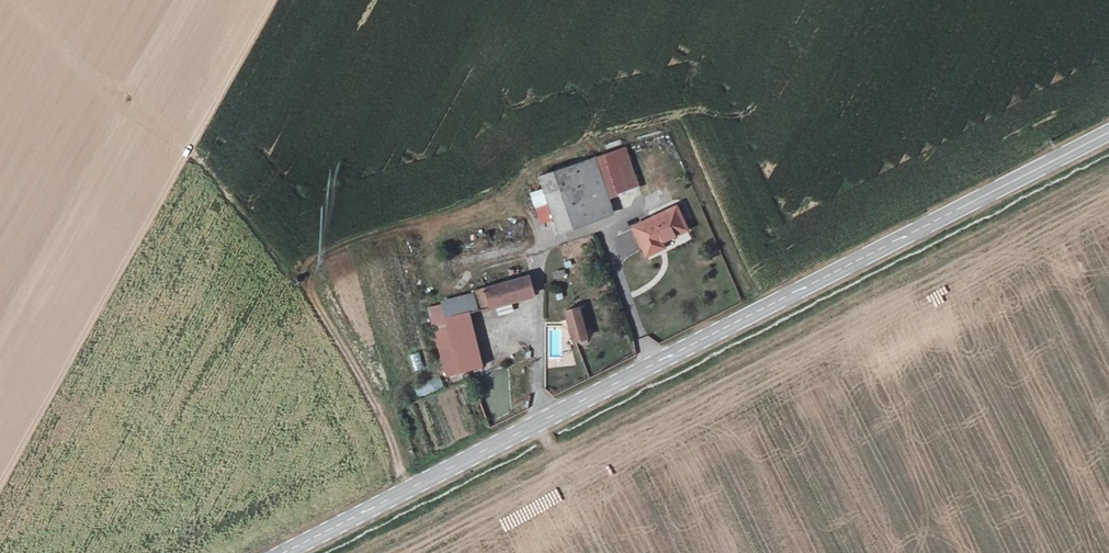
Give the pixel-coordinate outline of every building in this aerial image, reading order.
[(541,192),(546,208),(551,227),(607,210),(604,197),(633,189),(621,146),(536,172),(541,192)] [(536,212),(546,208),(541,192),(531,194),(536,212)] [(634,225),(643,247),(657,241),(660,248),(686,236),(674,209),(634,225)] [(519,279),(462,291),(468,310),(524,294),(519,279)] [(563,308),(576,305),(572,289),(560,295),(563,308)] [(442,318),(462,312),(459,300),(439,304),(442,318)] [(576,305),(563,308),(571,337),(583,333),(576,305)] [(468,310),(433,320),(450,371),(481,363),(468,310)] [(583,333),(571,337),(573,344),(585,340),(583,333)] [(413,373),(422,372),(419,354),(409,356),(413,373)] [(441,380),(415,386),(417,396),(443,390),(441,380)]
